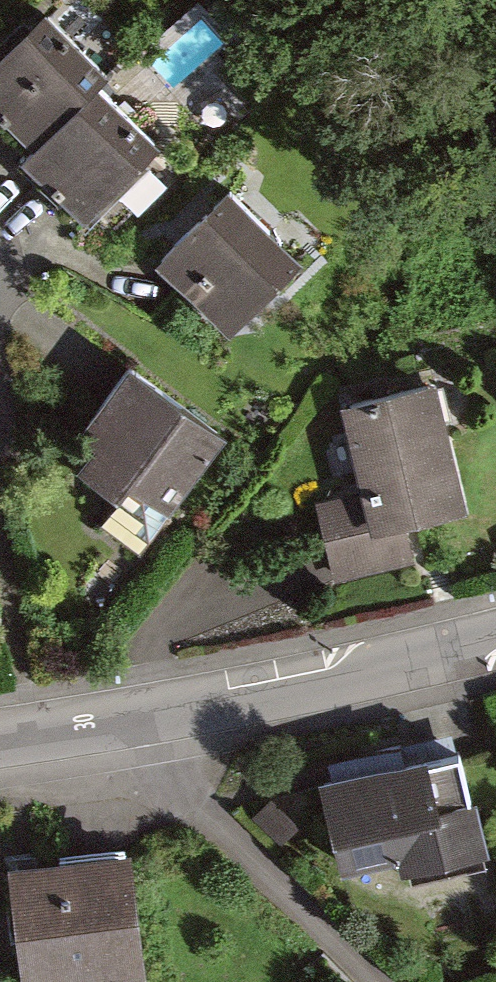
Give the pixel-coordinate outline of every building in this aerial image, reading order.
[(47,22),(0,70),(0,115),(36,151),(95,92),(106,81),(47,22)] [(152,149),(95,92),(36,151),(26,162),(83,218),(152,149)] [(294,253),(219,181),(150,253),(224,325),(294,253)] [(160,529),(224,431),(118,362),(54,460),(160,529)] [(424,557),(414,515),(460,505),(430,377),(339,398),(359,485),(313,496),(334,579),(424,557)] [(481,859),(456,739),(306,771),(323,854),(385,841),(392,878),(481,859)] [(11,857),(20,981),(140,981),(131,849),(11,857)]
